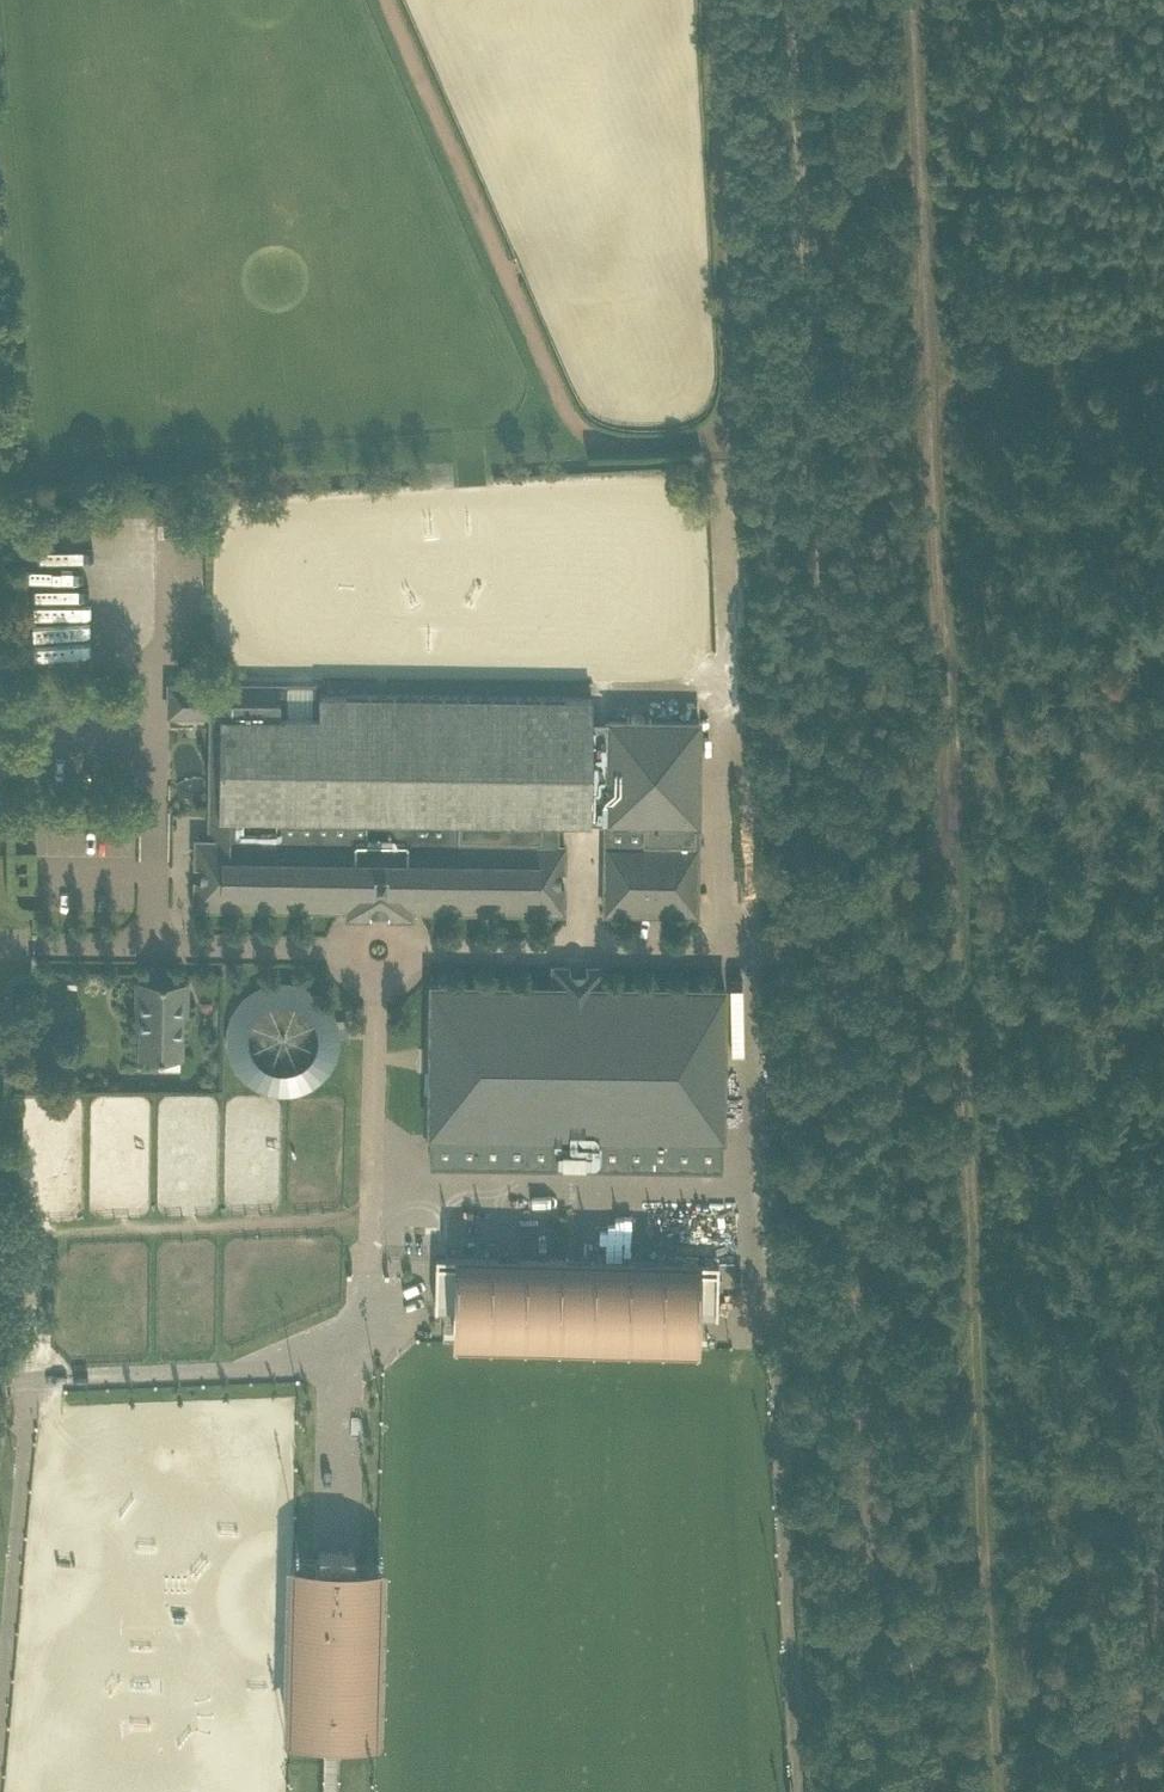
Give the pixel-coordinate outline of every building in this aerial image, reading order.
[(544,845),(544,823),(590,824),(592,697),(321,693),(321,687),(249,685),(168,685),(168,715),(209,715),(209,837),(194,837),(193,865),(200,865),(201,880),(193,880),(192,909),(344,910),(344,918),(371,920),(372,912),(387,912),(386,920),(413,920),(413,910),(562,911),(564,845),(544,845)] [(697,824),(699,721),(607,719),(605,823),(697,824)] [(696,913),(697,846),(605,844),(604,912),(696,913)] [(722,1137),(724,987),(602,986),(602,966),(586,966),(586,973),(569,973),(569,966),(553,966),(553,985),(431,983),(429,1133),(431,1134),(431,1162),(720,1166),(720,1137),(722,1137)] [(181,997),(182,981),(135,980),(135,1014),(140,1014),(139,1056),(182,1057),(182,1015),(187,1015),(188,997),(181,997)] [(337,1085),(339,988),(233,986),(231,1083),(337,1085)] [(717,1315),(718,1263),(436,1256),(434,1308),(453,1309),(452,1340),(697,1346),(698,1315),(717,1315)] [(374,1735),(378,1565),(353,1564),(353,1550),(318,1549),(318,1564),(293,1563),(289,1733),(324,1734),(323,1746),(339,1747),(339,1734),(374,1735)]
